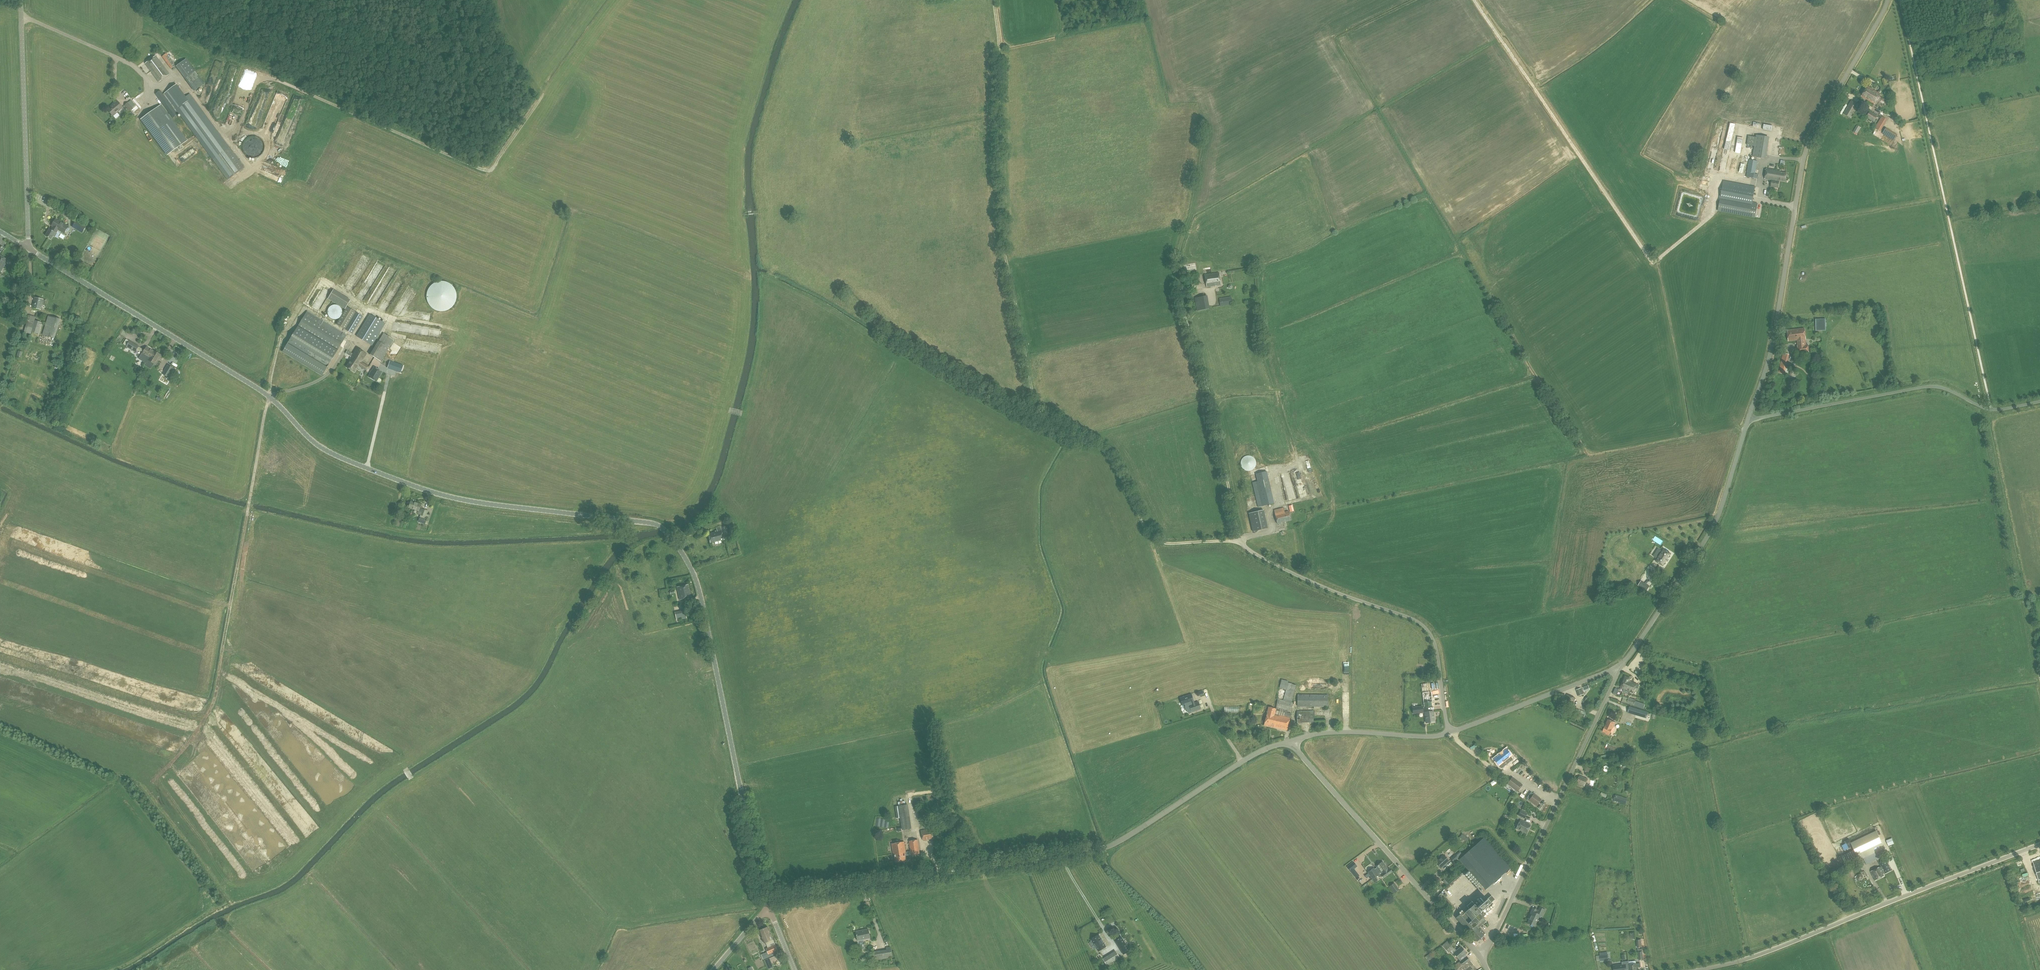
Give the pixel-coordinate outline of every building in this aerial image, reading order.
[(173,71),(177,68),(176,66),(180,63),(170,50),(162,57),(173,71)] [(156,56),(145,64),(159,82),(169,74),(156,56)] [(176,66),(177,68),(194,91),(204,84),(186,59),(180,63),(176,66)] [(164,93),(164,94),(178,112),(200,142),(229,179),(245,167),(216,130),(217,130),(190,94),(186,97),(177,84),(164,93)] [(258,86),(256,96),(261,98),(262,96),(269,98),(270,94),(273,95),(274,91),(275,91),(275,88),(272,87),(271,89),(258,86)] [(1862,96),(1875,104),(1880,94),(1867,87),(1862,96)] [(178,112),(164,94),(160,90),(155,94),(173,118),(178,115),(177,113),(178,112)] [(277,93),(263,126),(271,129),(273,124),(271,123),(282,95),(277,93)] [(267,99),(256,127),(259,128),(271,100),(267,99)] [(1843,114),(1851,118),(1859,105),(1851,100),(1843,114)] [(117,101),(107,110),(113,116),(123,108),(117,101)] [(186,141),(160,106),(141,119),(167,155),(186,141)] [(1753,157),(1766,159),(1773,113),(1760,111),(1753,156),(1753,157)] [(1867,117),(1874,121),(1878,116),(1870,111),(1867,117)] [(248,128),(255,115),(250,112),(243,125),(248,128)] [(1874,128),(1879,131),(1886,119),(1882,116),(1874,128)] [(253,158),(254,158),(255,158),(256,157),(257,157),(258,157),(258,156),(259,156),(259,155),(260,155),(260,154),(261,154),(261,153),(262,153),(262,152),(262,151),(263,151),(263,150),(263,149),(263,148),(263,147),(263,146),(263,145),(263,144),(263,143),(262,143),(262,142),(262,141),(261,141),(261,140),(260,140),(260,139),(259,139),(259,138),(258,138),(258,137),(257,137),(256,137),(255,136),(254,136),(253,136),(252,136),(251,136),(250,136),(249,136),(249,137),(248,137),(247,137),(247,138),(246,138),(245,139),(244,139),(244,140),(244,141),(243,141),(243,142),(242,142),(242,143),(242,144),(242,145),(242,146),(241,146),(241,147),(241,148),(242,148),(242,149),(242,150),(242,151),(242,152),(243,152),(243,153),(244,154),(245,155),(246,155),(246,156),(247,156),(247,157),(248,157),(249,157),(249,158),(250,158),(251,158),(252,158),(253,158)] [(1775,145),(1773,152),(1779,154),(1781,147),(1775,145)] [(1728,155),(1731,156),(1732,147),(1726,146),(1724,161),(1727,162),(1728,155)] [(1746,180),(1753,181),(1756,182),(1758,174),(1756,174),(1758,161),(1749,160),(1746,180)] [(1765,179),(1772,180),(1779,182),(1779,180),(1786,181),(1787,173),(1781,172),(1781,170),(1767,168),(1765,179)] [(1723,180),(1720,202),(1718,210),(1755,217),(1758,203),(1752,202),(1755,186),(1723,180)] [(1681,206),(1679,212),(1698,218),(1700,209),(1692,206),(1695,198),(1696,198),(1696,196),(1692,195),(1690,203),(1685,202),(1683,207),(1681,206)] [(51,226),(52,227),(51,230),(50,229),(45,236),(51,239),(53,236),(55,237),(59,230),(64,233),(68,227),(55,219),(51,226)] [(77,220),(73,227),(82,233),(86,226),(77,220)] [(355,286),(370,258),(359,252),(344,280),(355,286)] [(1240,269),(1229,270),(1230,278),(1234,278),(1235,285),(1241,285),(1240,269)] [(1205,275),(1207,287),(1221,285),(1219,272),(1205,275)] [(375,286),(371,284),(362,299),(366,301),(372,292),(379,296),(390,277),(385,274),(382,279),(380,278),(375,286)] [(442,281),(440,281),(439,281),(437,282),(435,283),(433,283),(432,285),(430,286),(429,287),(428,289),(427,291),(427,292),(427,294),(426,296),(427,298),(427,300),(427,302),(428,303),(429,305),(430,306),(432,308),(433,309),(435,310),(437,310),(439,311),(440,311),(442,311),(444,311),(446,310),(448,310),(449,309),(451,308),(452,306),(454,305),(455,303),(455,302),(456,300),(456,298),(456,296),(456,294),(456,292),(455,291),(455,289),(454,287),(452,286),(451,285),(449,283),(448,283),(446,282),(444,281),(442,281)] [(327,297),(344,308),(350,299),(333,288),(327,297)] [(1195,298),(1197,311),(1210,309),(1207,296),(1195,298)] [(1219,298),(1220,306),(1233,304),(1231,296),(1219,298)] [(43,299),(35,297),(32,308),(41,310),(42,305),(45,305),(46,300),(43,299)] [(331,318),(332,319),(333,319),(334,319),(335,319),(336,319),(337,319),(338,319),(339,318),(340,317),(341,316),(341,315),(342,314),(342,313),(342,312),(342,311),(342,310),(342,309),(341,309),(341,308),(340,307),(339,306),(338,305),(337,305),(336,305),(335,305),(334,305),(333,305),(332,305),(331,306),(330,306),(329,307),(329,308),(328,309),(328,310),(327,311),(327,313),(328,314),(328,315),(329,316),(329,317),(330,318),(331,318)] [(14,318),(17,309),(13,307),(9,317),(14,318)] [(337,324),(345,329),(355,312),(347,307),(337,324)] [(288,344),(283,351),(323,375),(327,368),(347,335),(307,311),(288,344)] [(355,312),(345,329),(353,334),(363,317),(355,312)] [(356,336),(372,346),(386,324),(370,314),(356,336)] [(61,319),(48,315),(42,335),(55,338),(61,319)] [(24,332),(29,334),(34,317),(29,316),(24,332)] [(1825,330),(1825,324),(1826,324),(1826,319),(1816,319),(1816,325),(1818,325),(1818,330),(1825,330)] [(38,334),(42,322),(34,320),(31,332),(38,334)] [(394,321),(392,328),(406,330),(407,324),(394,321)] [(444,331),(412,326),(411,330),(443,336),(444,331)] [(1787,330),(1788,341),(1797,340),(1798,345),(1798,346),(1799,354),(1809,353),(1808,344),(1806,345),(1805,339),(1806,339),(1805,328),(1787,330)] [(370,355),(381,361),(394,340),(384,333),(379,341),(378,341),(370,355)] [(139,346),(130,340),(126,347),(135,352),(136,350),(139,346)] [(152,357),(155,352),(154,351),(147,346),(142,354),(139,359),(145,363),(146,362),(148,360),(149,358),(150,356),(152,357)] [(346,367),(351,370),(355,361),(359,364),(360,363),(361,363),(362,362),(367,354),(357,348),(353,354),(347,351),(346,354),(352,357),(346,367)] [(149,358),(146,362),(153,366),(154,363),(156,364),(161,355),(155,352),(152,357),(150,356),(149,358)] [(1781,365),(1786,367),(1790,354),(1784,353),(1781,365)] [(355,361),(351,370),(355,372),(359,366),(364,369),(367,371),(369,367),(368,366),(365,364),(362,362),(361,363),(360,363),(359,364),(355,361)] [(388,368),(389,369),(400,372),(403,365),(393,362),(390,361),(388,368)] [(176,369),(168,365),(163,374),(170,378),(176,369)] [(369,377),(376,382),(382,372),(374,367),(369,377)] [(1256,464),(1256,463),(1256,462),(1256,461),(1255,460),(1255,459),(1254,458),(1253,457),(1252,456),(1251,456),(1250,456),(1249,456),(1247,456),(1246,456),(1245,456),(1244,457),(1243,458),(1242,459),(1242,460),(1241,461),(1241,462),(1241,463),(1241,464),(1241,466),(1242,467),(1242,468),(1243,469),(1244,469),(1245,470),(1246,470),(1247,471),(1249,471),(1250,471),(1251,470),(1252,470),(1253,469),(1254,469),(1255,468),(1255,467),(1256,466),(1256,464)] [(1272,491),(1268,473),(1256,476),(1257,481),(1253,482),(1258,507),(1274,504),(1271,491),(1272,491)] [(1299,493),(1301,496),(1303,495),(1302,491),(1304,490),(1302,485),(1295,488),(1298,494),(1299,493)] [(409,507),(418,511),(417,513),(420,515),(420,517),(418,522),(425,524),(427,519),(428,516),(427,515),(429,511),(427,510),(427,511),(420,508),(421,504),(415,502),(411,501),(409,507)] [(1274,510),(1278,523),(1291,520),(1289,511),(1285,512),(1284,508),(1274,510)] [(1252,516),(1255,530),(1267,528),(1263,513),(1252,516)] [(732,524),(726,526),(729,536),(735,535),(732,524)] [(708,534),(710,543),(723,540),(721,530),(717,531),(717,530),(715,531),(715,532),(708,534)] [(1656,561),(1663,566),(1671,554),(1664,549),(1661,554),(1660,553),(1658,556),(1659,557),(1656,561)] [(1647,591),(1650,586),(1641,581),(1638,585),(1647,591)] [(677,587),(680,600),(691,597),(688,585),(677,587)] [(686,618),(685,610),(675,612),(677,620),(686,618)] [(1621,687),(1629,691),(1630,689),(1629,688),(1632,682),(1630,681),(1631,678),(1626,676),(1621,687)] [(1269,707),(1264,725),(1270,727),(1270,726),(1287,730),(1290,717),(1291,717),(1292,713),(1287,712),(1288,710),(1291,711),(1293,702),(1292,702),(1296,685),(1288,683),(1288,681),(1282,679),(1280,688),(1286,689),(1284,700),(1278,699),(1276,709),(1269,707)] [(1630,689),(1629,691),(1633,693),(1635,687),(1637,688),(1639,684),(1632,682),(1629,688),(1630,689)] [(1430,692),(1422,693),(1424,708),(1433,707),(1431,692),(1430,692)] [(1182,703),(1183,705),(1193,701),(1194,701),(1192,694),(1180,698),(1180,699),(1181,701),(1182,703)] [(1297,706),(1328,707),(1328,695),(1298,694),(1297,706)] [(1563,704),(1572,707),(1575,698),(1567,695),(1563,704)] [(1189,705),(1192,712),(1201,709),(1198,701),(1189,705)] [(1632,714),(1642,717),(1644,710),(1634,708),(1632,714)] [(1577,715),(1584,718),(1586,712),(1579,709),(1577,715)] [(1315,716),(1315,713),(1315,710),(1297,711),(1297,723),(1314,722),(1314,716),(1315,716)] [(1425,712),(1426,723),(1435,722),(1433,711),(1425,712)] [(1606,725),(1603,731),(1610,734),(1614,727),(1613,727),(1615,723),(1609,719),(1606,725)] [(1627,725),(1625,736),(1631,737),(1633,726),(1627,725)] [(1497,757),(1502,763),(1512,755),(1506,749),(1497,757)] [(1577,783),(1585,786),(1588,779),(1580,776),(1577,783)] [(1512,777),(1508,783),(1517,791),(1522,785),(1512,777)] [(1541,799),(1534,794),(1529,800),(1536,806),(1541,799)] [(1626,798),(1616,795),(1614,800),(1625,803),(1626,798)] [(899,806),(902,830),(912,828),(908,804),(899,806)] [(1527,813),(1521,810),(1518,815),(1525,818),(1527,813)] [(1516,828),(1526,833),(1530,825),(1520,820),(1516,828)] [(921,830),(923,841),(934,838),(932,828),(921,830)] [(1872,862),(1887,854),(1876,830),(1851,842),(1854,850),(1846,854),(1847,855),(1842,857),(1847,866),(1864,858),(1867,865),(1872,862)] [(1469,838),(1463,833),(1460,837),(1467,842),(1469,838)] [(1459,860),(1486,889),(1510,868),(1484,838),(1459,860)] [(904,842),(892,843),(894,854),(895,854),(896,861),(906,860),(905,854),(911,853),(911,855),(920,853),(918,839),(909,841),(911,851),(905,852),(904,842)] [(1443,849),(1447,854),(1452,851),(1448,846),(1443,849)] [(1436,862),(1441,868),(1449,861),(1444,855),(1436,862)] [(1886,859),(1879,863),(1881,866),(1883,866),(1884,868),(1881,869),(1883,874),(1884,873),(1885,874),(1892,870),(1886,859)] [(1347,867),(1356,878),(1359,875),(1354,869),(1357,866),(1353,862),(1347,867)] [(1373,879),(1378,875),(1377,873),(1379,872),(1380,871),(1380,872),(1387,867),(1382,862),(1376,866),(1377,868),(1375,870),(1374,868),(1368,872),(1373,879)] [(1881,866),(1870,871),(1875,880),(1884,876),(1883,874),(1881,869),(1884,868),(1883,866),(1881,866)] [(1380,871),(1379,872),(1383,878),(1392,872),(1390,868),(1388,869),(1387,867),(1380,872),(1380,871)] [(1363,875),(1356,878),(1358,884),(1365,881),(1363,875)] [(1389,886),(1394,893),(1399,890),(1394,883),(1389,886)] [(1437,896),(1450,910),(1454,906),(1442,892),(1437,896)] [(1456,918),(1477,941),(1484,935),(1485,933),(1482,929),(1480,931),(1477,927),(1486,920),(1484,918),(1486,916),(1483,912),(1481,914),(1480,912),(1495,899),(1492,895),(1477,908),(1472,902),(1467,906),(1469,909),(1465,913),(1464,911),(1456,918)] [(1542,916),(1545,910),(1540,907),(1538,911),(1533,908),(1529,916),(1531,917),(1528,923),(1534,926),(1540,915),(1542,916)] [(768,927),(764,928),(771,944),(774,942),(773,939),(768,927)] [(771,944),(764,928),(759,931),(765,943),(766,942),(767,945),(771,944)] [(870,938),(869,929),(856,931),(858,940),(870,938)] [(1604,931),(1595,931),(1596,947),(1604,947),(1604,931)] [(1091,940),(1098,951),(1106,946),(1099,935),(1091,940)] [(1121,937),(1114,941),(1115,943),(1123,955),(1130,951),(1121,937)] [(1442,946),(1448,953),(1454,948),(1448,941),(1442,946)] [(774,952),(772,946),(766,948),(768,952),(769,954),(774,952)] [(1459,959),(1465,954),(1467,953),(1461,946),(1454,953),(1459,959)] [(887,951),(883,951),(884,958),(892,957),(891,947),(887,948),(887,951)] [(1116,952),(1110,956),(1113,961),(1120,957),(1116,952)] [(1471,967),(1473,965),(1467,956),(1465,954),(1459,959),(1461,961),(1453,967),(1455,969),(1473,969),(1471,967)] [(1429,960),(1427,956),(1425,957),(1431,965),(1435,962),(1432,959),(1433,959),(1432,957),(1429,960)] [(1629,964),(1629,963),(1629,961),(1622,962),(1622,963),(1623,965),(1619,966),(1619,967),(1614,968),(1614,969),(1624,969),(1629,969),(1628,965),(1629,964)]
